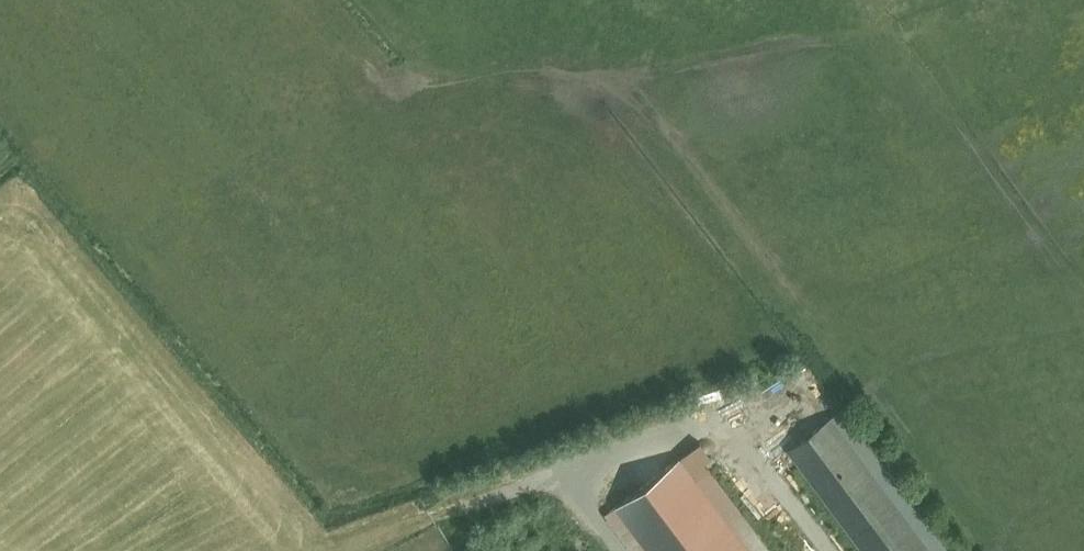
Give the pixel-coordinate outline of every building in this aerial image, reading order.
[(785,364),(737,380),(747,410),(795,394),(785,364)] [(831,417),(789,449),(865,550),(933,550),(831,417)] [(649,550),(751,550),(679,455),(615,507),(649,550)]
